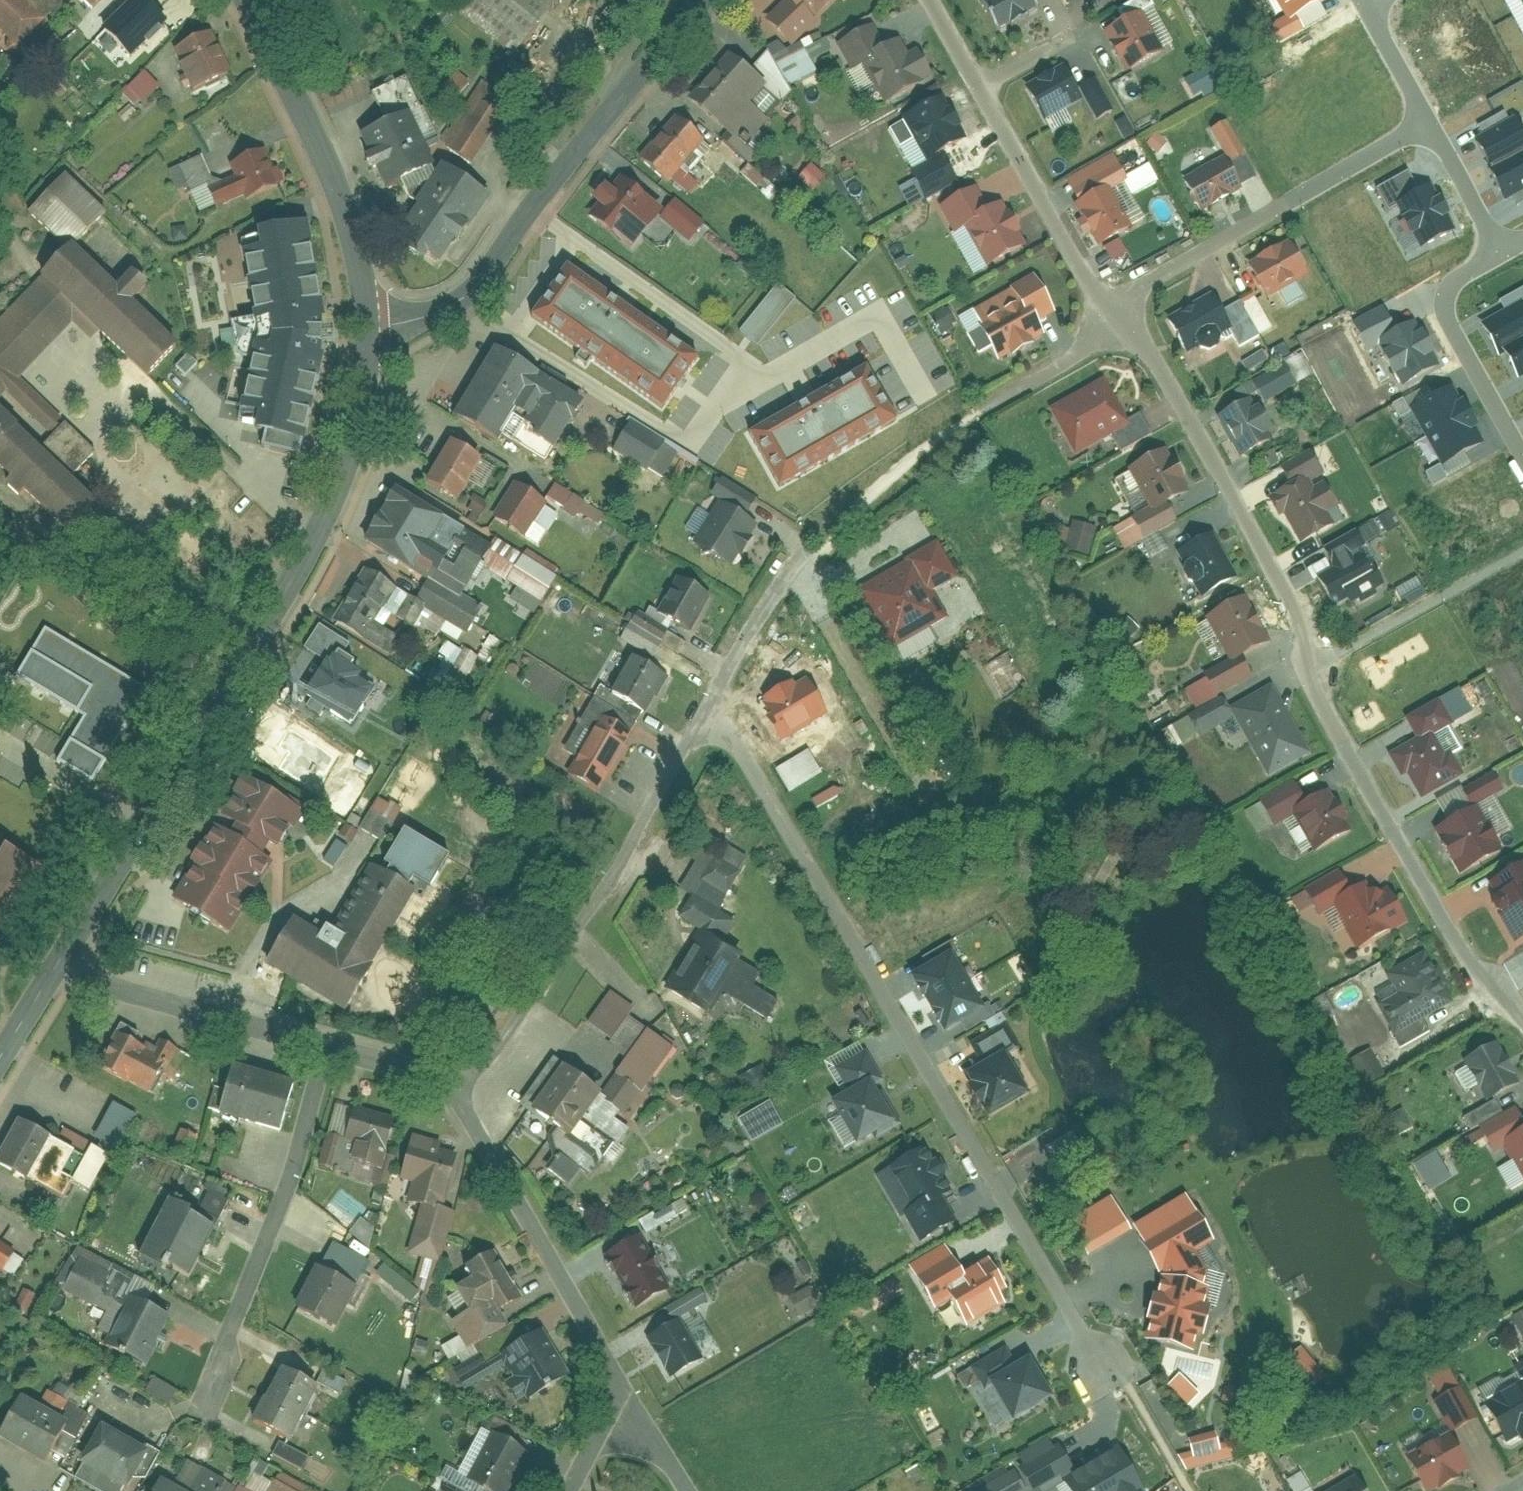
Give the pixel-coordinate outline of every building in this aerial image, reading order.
[(27,38),(67,0),(0,0),(0,10),(27,38)] [(511,61),(561,0),(474,0),(458,19),(511,61)] [(794,46),(819,24),(812,16),(830,0),(788,0),(790,3),(771,20),(794,46)] [(996,32),(1039,10),(1034,0),(979,0),(996,32)] [(1084,26),(1120,5),(1116,0),(1069,0),(1084,26)] [(1106,29),(1131,74),(1166,54),(1142,12),(1155,5),(1153,0),(1138,0),(1118,11),(1123,19),(1106,29)] [(1325,0),(1274,0),(1287,23),(1289,26),(1293,23),(1327,4),(1325,0)] [(163,24),(141,2),(104,39),(126,61),(163,24)] [(1301,37),(1293,23),(1289,26),(1287,23),(1267,35),(1276,51),(1301,37)] [(858,34),(833,49),(849,76),(859,72),(880,108),(916,86),(913,80),(924,74),(914,59),(904,65),(891,44),(870,57),(858,34)] [(202,47),(171,60),(185,94),(216,81),(202,47)] [(691,102),(739,145),(760,122),(746,108),(762,91),(730,60),(691,102)] [(1060,71),(1019,92),(1040,128),(1081,106),(1060,71)] [(123,95),(139,111),(158,91),(142,75),(123,95)] [(436,96),(450,108),(468,86),(454,75),(436,96)] [(443,165),(437,174),(411,118),(425,111),(411,79),(375,96),(388,125),(363,136),(383,185),(404,176),(415,202),(395,233),(441,263),(444,265),(483,205),(483,204),(490,194),(443,165)] [(1077,89),(1093,123),(1110,114),(1094,81),(1077,89)] [(503,106),(482,90),(449,135),(470,150),(503,106)] [(945,96),(906,117),(932,160),(906,177),(921,204),(956,180),(943,156),(968,140),(945,96)] [(672,118),(638,160),(666,183),(700,141),(672,118)] [(1473,144),(1489,174),(1485,175),(1501,205),(1522,193),(1522,134),(1517,122),(1473,144)] [(1226,156),(1188,180),(1210,214),(1247,190),(1226,156)] [(246,209),(273,196),(255,158),(236,167),(242,179),(214,192),(198,159),(177,169),(201,218),(241,199),(246,209)] [(1094,191),(1074,204),(1103,248),(1136,226),(1111,187),(1125,177),(1116,164),(1089,182),(1094,191)] [(796,183),(813,194),(824,178),(807,167),(796,183)] [(655,231),(670,214),(628,176),(599,208),(622,228),(635,213),(651,227),(655,231)] [(65,177),(37,204),(74,242),(102,215),(65,177)] [(1454,233),(1429,189),(1396,207),(1421,251),(1454,233)] [(958,193),(934,209),(952,241),(958,238),(980,274),(1023,247),(996,203),(973,218),(958,193)] [(318,320),(325,319),(305,226),(253,234),(255,249),(239,253),(251,320),(232,324),(236,350),(240,356),(246,359),(237,410),(254,414),(251,432),(263,435),(259,446),(297,456),(323,354),(319,354),(318,320)] [(1108,267),(1125,258),(1116,242),(1099,251),(1108,267)] [(1292,243),(1251,264),(1269,299),(1310,277),(1292,243)] [(71,521),(96,496),(72,472),(95,450),(18,372),(84,306),(143,367),(170,341),(135,303),(148,288),(132,270),(118,286),(77,247),(0,323),(0,450),(71,521)] [(566,266),(528,321),(661,413),(699,359),(566,266)] [(1053,310),(1037,281),(1003,299),(1007,307),(978,322),(987,339),(1000,332),(1016,362),(1037,350),(1031,338),(1045,330),(1039,318),(1053,310)] [(755,350),(792,302),(773,287),(736,335),(755,350)] [(1211,299),(1163,324),(1182,355),(1226,327),(1211,299)] [(1253,302),(1240,309),(1257,342),(1272,334),(1253,302)] [(1521,306),(1482,328),(1497,356),(1502,353),(1517,378),(1522,375),(1522,311),(1521,306)] [(927,317),(935,337),(954,330),(946,309),(927,317)] [(1438,367),(1414,324),(1377,345),(1401,388),(1438,367)] [(904,341),(906,414),(952,391),(924,334),(910,341),(904,341)] [(1258,345),(1236,355),(1245,373),(1267,361),(1258,345)] [(546,449),(577,401),(501,353),(464,410),(499,432),(505,423),(546,449)] [(896,425),(864,369),(742,437),(774,493),(896,425)] [(1283,369),(1250,388),(1261,406),(1293,389),(1283,369)] [(1107,380),(1053,410),(1080,457),(1120,434),(1127,445),(1150,432),(1139,413),(1129,418),(1107,380)] [(1483,446),(1452,389),(1411,412),(1442,469),(1483,446)] [(1249,402),(1215,422),(1238,463),(1273,445),(1249,402)] [(654,454),(622,435),(611,453),(644,472),(654,454)] [(476,465),(449,448),(428,483),(469,507),(480,490),(466,482),(476,465)] [(1156,455),(1124,473),(1148,515),(1128,528),(1138,545),(1175,527),(1165,510),(1181,502),(1156,455)] [(1305,474),(1274,491),(1303,544),(1337,525),(1330,513),(1342,506),(1328,479),(1313,488),(1305,474)] [(598,515),(555,486),(545,501),(588,530),(598,515)] [(540,505),(517,491),(498,524),(536,547),(548,528),(532,519),(540,505)] [(752,518),(711,492),(699,512),(713,521),(694,550),(721,567),(752,518)] [(494,543),(489,551),(397,496),(368,546),(410,571),(394,598),(362,579),(336,624),(369,643),(389,609),(416,626),(430,603),(468,626),(480,605),(463,595),(481,565),(532,595),(546,604),(563,574),(529,554),(525,561),(494,543)] [(1065,522),(1057,552),(1086,559),(1094,530),(1065,522)] [(1211,535),(1174,555),(1197,599),(1234,579),(1211,535)] [(1369,552),(1320,576),(1337,609),(1353,601),(1355,606),(1375,596),(1373,591),(1385,585),(1369,552)] [(892,653),(940,618),(903,568),(855,602),(892,653)] [(675,638),(703,590),(678,575),(650,623),(675,638)] [(1264,647),(1235,599),(1201,619),(1228,664),(1221,668),(1201,680),(1210,694),(1248,671),(1241,661),(1264,647)] [(1127,622),(1112,635),(1121,646),(1136,633),(1127,622)] [(302,654),(324,668),(299,707),(319,720),(322,715),(347,731),(369,697),(353,686),(358,678),(351,673),(355,667),(342,659),(347,651),(317,631),(302,654)] [(143,692),(44,633),(17,679),(83,718),(56,764),(88,783),(143,692)] [(910,663),(935,647),(927,635),(902,650),(910,663)] [(436,658),(443,663),(426,691),(450,705),(475,662),(445,644),(436,658)] [(642,720),(664,682),(629,662),(607,701),(642,720)] [(8,682),(0,678),(0,696),(8,682)] [(825,719),(804,683),(761,709),(782,744),(825,719)] [(1308,752),(1270,687),(1227,713),(1265,778),(1308,752)] [(1419,742),(1461,717),(1449,696),(1407,721),(1419,742)] [(601,788),(627,741),(592,722),(566,769),(601,788)] [(1420,801),(1462,775),(1451,757),(1445,761),(1430,736),(1391,760),(1401,776),(1404,775),(1420,801)] [(804,754),(772,774),(786,797),(818,777),(804,754)] [(1490,776),(1460,792),(1470,807),(1499,791),(1490,776)] [(1288,813),(1311,855),(1345,836),(1320,792),(1302,802),(1293,784),(1256,805),(1266,824),(1288,813)] [(286,815),(239,787),(214,830),(172,900),(218,928),(286,815)] [(832,791),(810,803),(814,811),(837,799),(832,791)] [(371,838),(383,806),(372,802),(359,834),(371,838)] [(1478,806),(1432,830),(1457,878),(1503,853),(1478,806)] [(402,831),(385,862),(431,888),(449,857),(402,831)] [(40,861),(6,838),(0,846),(0,921),(40,861)] [(320,861),(328,870),(345,854),(337,845),(320,861)] [(1104,880),(1115,863),(1106,857),(1095,875),(1104,880)] [(698,936),(664,985),(710,1016),(723,997),(760,1022),(769,1009),(748,995),(753,987),(731,973),(745,953),(729,942),(741,925),(716,908),(734,883),(711,868),(675,920),(698,936)] [(1485,889),(1513,947),(1522,941),(1522,870),(1485,889)] [(1356,953),(1395,932),(1366,883),(1351,891),(1339,872),(1304,892),(1313,910),(1330,904),(1356,953)] [(337,1013),(402,901),(362,878),(324,945),(294,928),(268,973),(337,1013)] [(960,948),(911,974),(947,1036),(995,1009),(960,948)] [(1424,956),(1384,977),(1393,995),(1374,1006),(1400,1054),(1433,1033),(1424,1020),(1453,1004),(1424,956)] [(613,1122),(659,1053),(617,1025),(605,1044),(624,1057),(597,1098),(557,1072),(527,1117),(555,1136),(540,1159),(582,1188),(622,1128),(613,1122)] [(123,1029),(103,1062),(148,1089),(168,1056),(123,1029)] [(1368,1050),(1344,1062),(1358,1090),(1382,1078),(1368,1050)] [(1009,1051),(967,1073),(991,1119),(1034,1097),(1009,1051)] [(1493,1051),(1462,1066),(1483,1104),(1516,1087),(1493,1051)] [(877,1078),(833,1100),(858,1145),(902,1123),(877,1078)] [(278,1102),(227,1088),(219,1118),(217,1117),(207,1115),(197,1151),(230,1160),(241,1122),(270,1131),(278,1102)] [(1460,1117),(1466,1130),(1500,1115),(1494,1102),(1460,1117)] [(769,1106),(736,1121),(746,1144),(779,1130),(769,1106)] [(106,1107),(90,1147),(115,1157),(131,1118),(106,1107)] [(1399,1112),(1381,1122),(1391,1140),(1409,1129),(1399,1112)] [(1477,1132),(1484,1146),(1497,1142),(1522,1189),(1522,1188),(1522,1127),(1521,1129),(1512,1112),(1477,1132)] [(370,1182),(382,1139),(332,1125),(316,1181),(332,1186),(336,1172),(367,1181),(370,1182)] [(81,1148),(70,1164),(19,1133),(0,1166),(54,1198),(63,1184),(75,1192),(97,1157),(81,1148)] [(1069,1133),(1040,1149),(1055,1175),(1084,1158),(1069,1133)] [(55,1146),(74,1152),(78,1141),(59,1135),(55,1146)] [(190,1156),(196,1142),(181,1136),(175,1150),(190,1156)] [(922,1149),(891,1165),(914,1206),(901,1214),(921,1248),(945,1234),(928,1206),(949,1194),(922,1149)] [(398,1187),(423,1196),(401,1259),(433,1270),(448,1228),(433,1223),(454,1165),(411,1150),(398,1187)] [(1082,1259),(1126,1235),(1107,1199),(1063,1223),(1082,1259)] [(162,1206),(138,1258),(179,1276),(203,1224),(162,1206)] [(347,1236),(360,1247),(372,1233),(359,1222),(347,1236)] [(8,1269),(19,1252),(0,1239),(0,1264),(8,1269)] [(669,1294),(640,1243),(607,1261),(636,1313),(669,1294)] [(964,1273),(945,1246),(905,1268),(938,1316),(951,1307),(969,1329),(1008,1306),(979,1264),(964,1273)] [(462,1387),(491,1366),(516,1401),(553,1374),(524,1334),(511,1343),(489,1312),(511,1296),(484,1258),(451,1282),(469,1308),(453,1319),(465,1336),(439,1355),(462,1386),(462,1387)] [(144,1300),(81,1262),(59,1300),(62,1302),(102,1326),(96,1337),(118,1350),(113,1358),(134,1371),(161,1325),(137,1312),(144,1300)] [(399,1298),(405,1290),(380,1269),(374,1277),(399,1298)] [(296,1320),(326,1332),(345,1287),(315,1275),(296,1320)] [(892,1280),(867,1296),(876,1312),(902,1297),(892,1280)] [(1211,1293),(1162,1286),(1150,1341),(1196,1352),(1211,1293)] [(705,1305),(698,1292),(663,1312),(670,1324),(643,1340),(667,1382),(697,1364),(673,1324),(705,1305)] [(1509,1318),(1519,1339),(1522,1337),(1522,1311),(1509,1318)] [(1276,1363),(1298,1396),(1322,1380),(1301,1347),(1276,1363)] [(1030,1356),(992,1379),(1016,1421),(1055,1398),(1030,1356)] [(248,1428),(279,1443),(306,1387),(275,1373),(248,1428)] [(1519,1379),(1522,1386),(1486,1406),(1506,1443),(1518,1436),(1522,1443),(1522,1376),(1519,1379)] [(55,1386),(50,1396),(65,1404),(71,1394),(55,1386)] [(1448,1432),(1403,1458),(1420,1487),(1465,1462),(1450,1435),(1467,1425),(1449,1393),(1431,1403),(1448,1432)] [(46,1394),(37,1406),(56,1420),(65,1408),(46,1394)] [(0,1428),(0,1444),(28,1461),(52,1421),(17,1400),(0,1428)] [(100,1490),(118,1490),(138,1457),(101,1436),(76,1477),(100,1490)] [(482,1490),(500,1490),(519,1451),(492,1439),(470,1485),(482,1490)] [(278,1445),(271,1457),(300,1474),(307,1462),(278,1445)] [(1120,1445),(1054,1481),(1060,1490),(1145,1490),(1120,1445)] [(1013,1465),(1023,1490),(1068,1473),(1057,1447),(1013,1465)] [(1005,1464),(972,1488),(973,1490),(1024,1490),(1005,1464)] [(1359,1471),(1324,1490),(1371,1490),(1359,1471)] [(184,1473),(173,1490),(214,1490),(184,1473)] [(1306,1473),(1287,1486),(1291,1490),(1317,1490),(1306,1473)] [(269,1490),(316,1490),(271,1480),(269,1490)]
